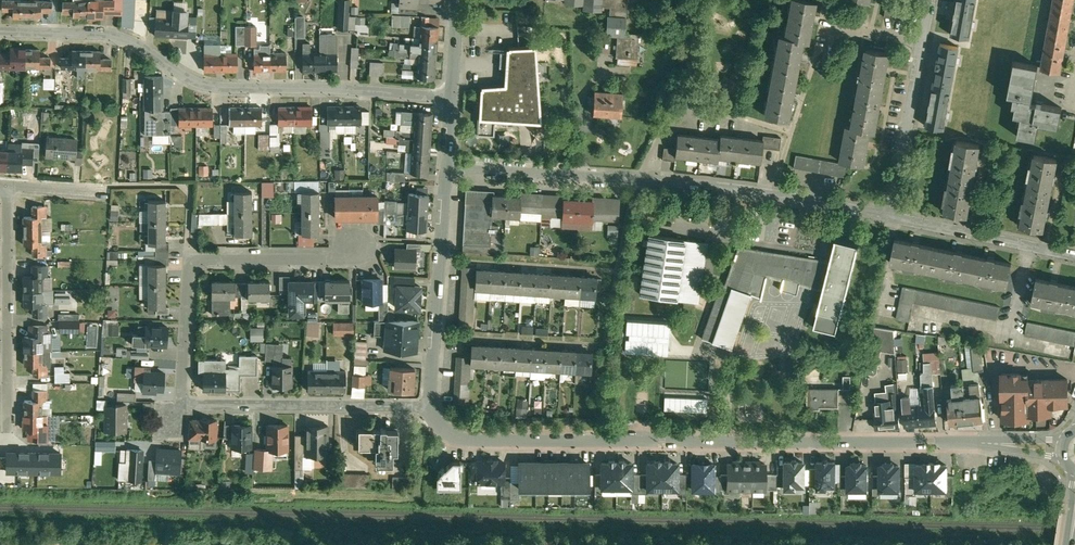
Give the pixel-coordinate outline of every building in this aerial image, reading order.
[(3,6),(13,7),(13,14),(28,14),(28,0),(3,0),(3,6)] [(28,14),(42,15),(42,8),(53,8),(53,0),(28,0),(28,14)] [(64,8),(75,9),(75,16),(89,17),(89,0),(64,0),(64,8)] [(105,0),(89,0),(89,17),(103,17),(103,10),(114,10),(114,0),(105,0)] [(349,3),(341,3),(340,29),(348,29),(349,16),(350,0),(349,3)] [(401,7),(418,8),(418,2),(442,3),(442,0),(401,0),(401,7)] [(565,4),(584,5),(584,10),(602,11),(603,7),(611,7),(610,16),(608,16),(607,35),(609,36),(618,36),(618,33),(626,33),(628,3),(629,0),(566,0),(565,4)] [(804,0),(792,0),(789,17),(811,21),(815,2),(804,0)] [(952,35),(971,38),(977,0),(958,0),(952,35)] [(1041,69),(1061,73),(1074,0),(1054,0),(1041,69)] [(911,10),(887,6),(885,17),(909,22),(911,10)] [(392,26),(410,26),(410,15),(392,15),(392,26)] [(357,17),(349,16),(348,29),(356,30),(357,17)] [(304,17),(296,17),(296,37),(304,37),(304,17)] [(811,21),(789,17),(785,37),(803,40),(808,41),(811,21)] [(174,19),(159,18),(157,35),(173,36),(174,19)] [(190,20),(174,19),(173,36),(189,38),(190,20)] [(422,25),(421,38),(438,40),(439,26),(429,26),(422,25)] [(246,26),(237,26),(237,45),(246,45),(246,26)] [(257,26),(246,26),(246,45),(257,45),(257,26)] [(640,34),(626,33),(618,33),(618,36),(617,57),(618,57),(638,59),(640,34)] [(337,35),(320,35),(320,53),(321,53),(321,71),(337,71),(337,35)] [(785,37),(780,36),(776,56),(799,60),(803,40),(785,37)] [(438,40),(421,38),(413,37),(413,44),(401,43),(400,50),(437,53),(438,40)] [(960,47),(941,43),(927,125),(945,129),(960,47)] [(312,44),(304,44),(304,71),(321,71),(321,53),(320,53),(311,53),(312,44)] [(537,46),(510,48),(509,52),(508,68),(510,68),(511,87),(481,89),(479,119),(542,123),(537,46)] [(360,48),(353,47),(351,67),(359,68),(360,48)] [(27,49),(12,49),(12,56),(1,56),(1,66),(26,67),(27,49)] [(41,50),(27,49),(26,67),(51,67),(51,57),(41,57),(41,50)] [(890,53),(867,49),(864,69),(886,73),(890,53)] [(88,51),(74,50),(74,58),(63,58),(63,67),(87,68),(88,51)] [(400,50),(396,50),(395,57),(411,58),(419,58),(419,64),(436,66),(437,53),(400,50)] [(101,51),(88,51),(87,68),(112,69),(113,59),(101,59),(101,51)] [(509,52),(501,52),(500,68),(508,68),(509,52)] [(238,53),(221,54),(221,71),(237,71),(238,53)] [(271,53),(255,53),(255,71),(271,71),(271,53)] [(287,53),(271,53),(271,71),(287,70),(287,53)] [(221,54),(205,54),(205,71),(221,71),(221,54)] [(799,60),(776,56),(773,75),(795,80),(799,60)] [(384,62),(371,62),(370,75),(383,75),(384,62)] [(1039,67),(1014,62),(1008,96),(1015,97),(1013,108),(1015,108),(1013,117),(1021,119),(1017,137),(1036,141),(1039,124),(1059,128),(1063,109),(1037,104),(1037,105),(1032,104),(1039,67)] [(436,66),(419,64),(419,65),(419,71),(415,70),(415,71),(414,77),(435,79),(436,66)] [(886,73),(864,69),(860,89),(883,93),(886,73)] [(795,80),(773,75),(769,95),(792,99),(795,80)] [(163,76),(146,76),(146,92),(163,92),(163,76)] [(54,89),(54,78),(43,77),(43,88),(54,89)] [(710,87),(703,85),(699,97),(706,100),(710,87)] [(883,93),(860,89),(857,108),(879,112),(883,93)] [(622,93),(597,91),(597,90),(596,90),(594,114),(595,114),(595,113),(621,115),(621,116),(622,116),(623,92),(622,92),(622,93)] [(163,92),(146,92),(146,108),(163,108),(163,92)] [(792,99),(769,95),(765,115),(788,119),(792,99)] [(196,107),(182,107),(182,124),(196,124),(196,107)] [(214,107),(196,107),(196,124),(214,124),(214,107)] [(296,107),(280,107),(280,113),(277,113),(277,124),(280,124),(280,125),(296,125),(296,107)] [(320,107),(296,107),(296,125),(312,125),(312,117),(320,117),(320,107)] [(345,107),(329,107),(329,124),(330,124),(330,128),(338,128),(337,124),(345,124),(345,107)] [(361,107),(345,107),(345,124),(362,124),(361,107)] [(247,108),(230,108),(230,125),(246,125),(247,108)] [(262,108),(247,108),(246,125),(262,125),(262,108)] [(879,112),(857,108),(853,127),(871,130),(876,131),(879,112)] [(40,121),(40,112),(26,114),(27,122),(40,121)] [(433,113),(416,112),(415,125),(432,126),(433,113)] [(277,124),(271,124),(271,135),(271,146),(280,146),(280,137),(280,125),(280,124),(277,124)] [(432,126),(415,125),(415,132),(414,138),(432,139),(432,126)] [(853,127),(848,126),(845,143),(867,148),(871,130),(853,127)] [(395,143),(395,129),(385,129),(384,143),(395,143)] [(331,131),(322,131),(322,155),(330,155),(330,147),(331,147),(331,131)] [(720,139),(678,134),(676,149),(675,157),(676,157),(718,161),(718,158),(720,139)] [(271,135),(260,135),(259,149),(271,149),(271,146),(271,135)] [(763,140),(720,136),(720,139),(718,158),(761,163),(763,148),(762,148),(763,140)] [(781,138),(764,136),(763,140),(762,148),(763,148),(780,150),(781,138)] [(78,140),(48,138),(46,156),(56,157),(56,155),(61,156),(67,157),(67,156),(76,157),(77,157),(77,148),(78,140)] [(432,139),(414,138),(414,144),(413,151),(431,152),(432,139)] [(980,145),(957,142),(956,149),(954,149),(951,165),(953,165),(949,188),(947,188),(944,204),(946,204),(945,212),(968,216),(971,202),(972,196),(977,166),(978,166),(979,160),(978,160),(980,145)] [(867,148),(845,143),(842,161),(864,165),(867,148)] [(22,152),(9,151),(7,168),(21,169),(22,160),(33,161),(34,147),(27,147),(27,151),(22,150),(22,152)] [(676,149),(665,147),(663,160),(675,161),(676,157),(675,157),(676,149)] [(84,149),(77,148),(77,157),(76,157),(76,163),(83,164),(84,149)] [(0,150),(0,168),(7,168),(9,151),(0,150)] [(431,152),(413,151),(412,172),(412,173),(429,174),(431,152)] [(848,164),(796,155),(794,168),(846,177),(848,164)] [(1057,160),(1034,155),(1032,167),(1030,166),(1028,179),(1030,179),(1025,201),(1023,201),(1021,213),(1023,213),(1021,226),(1044,230),(1046,215),(1047,216),(1049,209),(1048,209),(1053,181),(1054,181),(1055,174),(1054,174),(1057,160)] [(199,174),(208,174),(208,165),(198,165),(199,174)] [(412,172),(391,171),(391,181),(406,181),(406,172),(412,173),(412,172)] [(262,181),(261,196),(273,196),(273,181),(262,181)] [(478,190),(466,190),(466,193),(466,197),(463,251),(491,253),(492,234),(498,234),(499,225),(492,224),(493,215),(494,195),(494,192),(493,192),(478,192),(478,190)] [(252,191),(235,191),(235,213),(252,213),(252,191)] [(320,191),(302,191),(302,212),(320,212),(320,191)] [(429,194),(410,193),(409,211),(428,212),(429,194)] [(543,195),(521,194),(521,197),(520,212),(542,213),(543,195)] [(494,195),(493,215),(506,215),(507,196),(494,195)] [(558,196),(543,195),(542,213),(555,214),(555,207),(557,207),(558,196)] [(350,196),(336,196),(336,218),(350,218),(350,196)] [(364,196),(350,196),(350,218),(364,218),(364,196)] [(378,196),(364,196),(364,218),(378,218),(378,208),(378,196)] [(521,197),(507,196),(506,215),(520,216),(520,212),(521,197)] [(564,197),(558,196),(557,207),(555,207),(555,214),(556,214),(563,214),(564,214),(565,199),(565,196),(564,196),(564,197)] [(621,200),(593,198),(593,201),(592,220),(593,220),(619,221),(621,200)] [(565,199),(564,214),(563,214),(563,219),(578,220),(579,200),(565,199)] [(166,200),(149,200),(149,221),(166,221),(166,200)] [(397,201),(386,200),(385,208),(385,213),(397,214),(397,213),(397,201)] [(593,201),(579,200),(578,220),(592,221),(593,220),(592,220),(593,201)] [(47,206),(33,206),(33,216),(24,216),(25,230),(42,230),(42,217),(43,217),(43,213),(47,213),(47,206)] [(428,212),(409,211),(409,213),(397,213),(397,214),(396,224),(408,224),(408,229),(427,230),(428,212)] [(320,212),(302,212),(302,234),(320,234),(320,212)] [(217,213),(200,213),(199,224),(217,224),(217,213)] [(252,213),(235,213),(235,234),(252,234),(252,213)] [(397,214),(385,213),(385,223),(396,224),(397,214)] [(281,214),(271,214),(271,222),(281,222),(281,214)] [(592,221),(578,220),(577,227),(592,228),(592,221)] [(166,221),(149,221),(149,243),(157,243),(166,243),(166,242),(166,221)] [(617,236),(617,225),(608,225),(607,236),(617,236)] [(42,230),(25,230),(25,245),(33,245),(33,255),(47,255),(47,244),(42,244),(42,230)] [(706,242),(650,234),(641,294),(697,302),(706,242)] [(835,239),(830,261),(823,291),(814,326),(836,332),(858,245),(835,239)] [(920,243),(913,242),(913,243),(896,240),(891,262),(905,265),(904,267),(914,269),(915,267),(933,271),(938,249),(919,245),(920,243)] [(166,242),(166,243),(157,243),(157,250),(170,250),(170,242),(166,242)] [(725,285),(721,283),(701,338),(731,348),(732,348),(731,347),(749,294),(750,295),(750,294),(747,293),(755,273),(759,274),(762,250),(738,247),(736,253),(733,252),(731,258),(734,259),(725,285)] [(408,249),(397,249),(396,267),(416,268),(416,250),(416,249),(408,249)] [(987,259),(962,254),(962,252),(956,251),(955,252),(938,249),(933,271),(947,274),(947,276),(956,278),(957,276),(982,282),(982,284),(992,286),(992,284),(1008,287),(1012,264),(994,261),(994,259),(988,258),(987,259)] [(773,253),(762,250),(759,274),(766,276),(782,280),(780,290),(798,294),(800,285),(823,291),(830,261),(773,253)] [(170,256),(157,256),(157,264),(166,264),(167,264),(170,264),(170,256)] [(157,264),(150,264),(150,285),(167,285),(167,264),(166,264),(157,264)] [(47,266),(33,266),(34,276),(25,276),(25,291),(42,290),(42,289),(42,277),(44,277),(44,273),(47,273),(47,266)] [(492,271),(477,270),(477,274),(476,282),(476,289),(491,290),(492,271)] [(507,272),(492,271),(491,290),(506,291),(507,272)] [(522,273),(507,272),(506,291),(521,292),(522,273)] [(477,274),(463,273),(463,281),(476,282),(477,274)] [(537,274),(522,273),(521,292),(536,293),(537,274)] [(755,273),(747,293),(750,294),(760,298),(759,300),(760,300),(766,276),(759,274),(755,273)] [(552,275),(537,274),(536,293),(551,294),(552,275)] [(415,277),(396,275),(395,285),(398,285),(398,284),(414,285),(415,277)] [(567,276),(552,275),(551,294),(566,295),(567,276)] [(290,276),(280,276),(280,289),(285,289),(290,289),(290,281),(290,276)] [(582,277),(567,276),(566,295),(580,296),(582,277)] [(597,278),(582,277),(580,296),(596,297),(597,278)] [(382,279),(363,279),(364,302),(379,302),(382,302),(382,301),(382,279)] [(1058,284),(1058,283),(1052,281),(1052,282),(1038,279),(1033,301),(1044,303),(1043,306),(1055,308),(1055,306),(1074,310),(1074,287),(1058,284)] [(235,281),(213,281),(212,314),(227,314),(227,297),(235,297),(235,296),(235,283),(235,281)] [(271,281),(249,281),(249,298),(271,298),(271,281)] [(312,281),(290,281),(290,289),(290,314),(303,314),(303,299),(312,299),(312,281)] [(350,281),(326,281),(326,300),(350,300),(350,281)] [(476,282),(463,281),(460,327),(473,328),(476,289),(476,282)] [(414,285),(398,284),(398,285),(397,307),(420,308),(421,286),(414,285)] [(167,285),(150,285),(150,306),(157,306),(167,306),(167,285)] [(904,287),(898,319),(910,322),(914,302),(917,289),(904,287)] [(54,289),(42,289),(42,290),(42,304),(48,304),(54,304),(54,289)] [(1000,307),(917,289),(914,302),(997,320),(1000,307)] [(42,290),(25,291),(25,305),(34,305),(34,315),(48,315),(48,304),(42,304),(42,290)] [(70,303),(70,291),(54,291),(54,303),(70,303)] [(551,294),(536,293),(535,301),(550,302),(551,294)] [(389,301),(382,301),(382,302),(379,302),(380,321),(389,321),(389,301)] [(60,321),(59,321),(59,331),(80,331),(80,320),(73,320),(60,321)] [(380,321),(375,321),(375,335),(386,335),(386,349),(417,350),(417,341),(416,341),(416,326),(418,326),(418,321),(389,321),(380,321)] [(1028,322),(1025,335),(1074,346),(1074,332),(1028,322)] [(118,335),(118,323),(103,323),(102,335),(118,335)] [(320,324),(308,323),(307,336),(319,337),(320,324)] [(354,323),(334,323),(334,335),(354,335),(354,323)] [(147,325),(140,324),(139,334),(133,333),(133,344),(147,345),(147,344),(146,344),(147,325)] [(168,327),(147,325),(146,344),(147,344),(167,345),(168,327)] [(34,326),(34,336),(25,336),(25,351),(43,351),(43,337),(44,337),(44,333),(48,333),(48,326),(34,326)] [(895,330),(873,326),(864,372),(875,374),(877,372),(881,350),(896,352),(895,330)] [(264,328),(256,328),(256,340),(264,340),(264,328)] [(925,335),(917,334),(917,341),(925,342),(925,335)] [(953,339),(940,336),(939,336),(940,343),(948,342),(947,350),(954,350),(954,339),(953,338),(953,339)] [(368,342),(356,341),(355,358),(367,359),(368,342)] [(276,343),(267,343),(266,351),(266,360),(274,361),(274,366),(282,366),(283,357),(283,353),(276,352),(276,343)] [(981,346),(974,345),(974,344),(972,344),(975,371),(984,370),(984,368),(983,368),(981,346)] [(488,346),(472,345),(471,357),(471,364),(487,365),(488,346)] [(502,347),(488,346),(487,365),(501,366),(502,347)] [(517,348),(502,347),(501,366),(516,367),(517,348)] [(532,349),(517,348),(516,367),(531,368),(532,349)] [(547,350),(532,349),(531,368),(546,369),(547,350)] [(562,351),(547,350),(546,369),(561,370),(562,351)] [(43,351),(25,351),(25,365),(34,365),(34,375),(48,375),(48,369),(50,369),(50,365),(52,365),(51,356),(51,351),(43,351)] [(577,352),(562,351),(561,370),(576,371),(577,352)] [(593,353),(577,352),(576,371),(592,372),(593,353)] [(258,356),(240,355),(240,368),(241,368),(241,375),(258,375),(258,356)] [(471,357),(458,356),(455,403),(468,404),(471,364),(471,357)] [(292,358),(283,357),(282,366),(274,366),(274,386),(292,386),(292,358)] [(897,378),(908,378),(908,357),(897,357),(897,378)] [(226,360),(204,360),(204,361),(204,371),(204,372),(204,389),(226,389),(226,390),(240,390),(240,391),(241,391),(241,390),(241,375),(241,368),(240,368),(226,368),(226,360)] [(931,362),(925,363),(926,372),(922,372),(924,387),(927,386),(927,394),(923,394),(923,402),(924,402),(925,404),(919,404),(920,425),(937,424),(932,362),(931,362)] [(151,367),(136,366),(135,379),(137,379),(143,379),(144,371),(151,371),(151,367)] [(415,368),(391,367),(390,389),(414,391),(415,368)] [(151,371),(144,371),(143,379),(142,390),(142,391),(156,392),(157,389),(164,389),(165,372),(151,371)] [(327,371),(309,371),(308,391),(327,391),(327,371)] [(346,371),(327,371),(327,391),(346,391),(346,371)] [(1029,373),(1002,373),(1002,393),(1004,393),(1004,419),(1029,419),(1029,414),(1052,413),(1052,404),(1069,404),(1069,379),(1029,379),(1029,373)] [(367,375),(353,374),(353,386),(366,387),(367,375)] [(851,389),(851,376),(844,376),(844,388),(840,388),(840,389),(851,389)] [(971,384),(964,385),(964,384),(952,385),(953,398),(948,399),(950,422),(985,419),(983,401),(980,382),(970,383),(971,384)] [(840,388),(808,388),(808,408),(809,408),(809,406),(819,406),(819,409),(820,409),(820,406),(839,407),(840,389),(840,388)] [(48,390),(34,390),(34,400),(25,400),(25,414),(42,414),(43,401),(48,401),(48,390)] [(137,392),(119,392),(119,400),(137,400),(137,392)] [(898,392),(888,393),(890,414),(875,415),(876,429),(901,427),(898,392)] [(919,404),(911,405),(910,397),(903,398),(905,426),(920,425),(919,404)] [(527,417),(527,399),(516,398),(515,417),(527,417)] [(143,414),(153,414),(153,402),(143,402),(143,414)] [(128,405),(117,405),(117,407),(107,406),(106,430),(127,430),(128,405)] [(42,414),(25,414),(25,415),(24,415),(24,429),(33,429),(33,440),(48,440),(48,415),(42,415),(42,414)] [(202,420),(190,420),(189,439),(202,439),(202,420)] [(217,420),(202,420),(202,439),(205,439),(217,439),(217,420)] [(251,425),(233,425),(233,447),(251,447),(251,425)] [(288,425),(269,425),(268,449),(273,450),(279,450),(279,448),(288,448),(288,425)] [(328,426),(306,425),(306,436),(306,456),(327,456),(327,432),(328,432),(328,426)] [(387,428),(380,428),(380,429),(359,429),(359,447),(376,447),(375,464),(393,464),(393,452),(398,452),(398,429),(387,429),(387,428)] [(306,436),(296,435),(295,449),(304,449),(304,455),(306,456),(306,436)] [(217,439),(205,439),(205,444),(204,445),(207,448),(208,447),(216,447),(217,439)] [(156,473),(180,474),(181,449),(157,447),(156,460),(156,473)] [(268,449),(256,448),(255,467),(272,469),(273,450),(268,449)] [(304,449),(295,449),(295,469),(304,469),(304,455),(304,449)] [(142,450),(127,450),(126,459),(130,459),(129,480),(141,481),(142,450)] [(7,472),(60,473),(60,468),(60,457),(60,453),(7,452),(7,472)] [(118,479),(129,480),(130,459),(126,459),(119,459),(118,479)] [(156,473),(156,460),(149,460),(148,479),(155,479),(156,473)] [(451,460),(435,476),(435,486),(459,486),(460,466),(459,466),(459,460),(451,460)] [(496,460),(487,460),(486,462),(478,461),(478,472),(476,474),(476,478),(478,480),(478,482),(502,483),(504,483),(504,477),(504,462),(496,462),(496,460)] [(545,462),(536,462),(536,487),(549,487),(549,460),(545,460),(545,462)] [(563,462),(553,462),(553,460),(549,460),(549,487),(562,487),(563,462)] [(572,462),(563,462),(562,487),(575,487),(576,460),(572,460),(572,462)] [(589,462),(580,462),(580,460),(576,460),(575,487),(589,487),(589,462)] [(609,463),(602,462),(602,474),(602,488),(603,488),(617,488),(617,463),(615,463),(615,460),(609,460),(609,463)] [(625,460),(620,460),(619,463),(617,463),(617,488),(632,488),(632,474),(633,463),(625,463),(625,460)] [(661,461),(655,461),(655,463),(648,463),(648,474),(648,489),(663,489),(663,463),(661,463),(661,461)] [(671,463),(671,461),(665,461),(665,463),(663,463),(663,489),(677,489),(678,489),(678,474),(678,463),(671,463)] [(741,461),(737,461),(737,464),(728,464),(728,474),(728,489),(766,490),(766,489),(766,474),(766,464),(757,464),(757,461),(750,461),(750,464),(741,464),(741,461)] [(536,462),(520,462),(519,482),(519,487),(520,487),(536,487),(536,462)] [(803,462),(785,462),(785,466),(784,486),(784,488),(794,488),(794,485),(803,485),(803,462)] [(836,462),(817,462),(816,468),(816,488),(835,488),(836,462)] [(868,465),(861,465),(861,462),(854,462),(854,465),(849,465),(849,475),(849,489),(867,489),(868,465)] [(893,462),(886,462),(886,465),(881,465),(881,475),(881,489),(899,489),(900,465),(893,465),(893,462)] [(924,464),(917,464),(917,476),(917,490),(932,490),(932,462),(924,462),(924,464)] [(940,465),(940,462),(932,462),(932,490),(947,490),(947,476),(947,465),(940,465)] [(714,464),(693,463),(693,490),(713,490),(714,490),(714,476),(714,464)] [(369,474),(341,473),(341,487),(369,488),(369,474)] [(648,474),(639,474),(639,493),(648,493),(648,489),(648,474)] [(687,474),(678,474),(678,489),(677,489),(677,494),(687,494),(687,474)] [(778,474),(766,474),(766,489),(778,489),(778,486),(778,474)] [(721,476),(714,476),(714,490),(713,490),(713,495),(721,495),(721,489),(721,476)] [(917,476),(906,476),(906,495),(917,495),(917,490),(917,476)] [(406,477),(393,477),(393,488),(405,489),(406,477)] [(504,477),(504,483),(502,483),(502,495),(511,495),(511,482),(511,477),(504,477)] [(519,482),(511,482),(511,495),(511,499),(520,499),(520,487),(519,487),(519,482)] [(810,510),(804,511),(804,513),(819,512),(818,501),(809,502),(810,510)]
